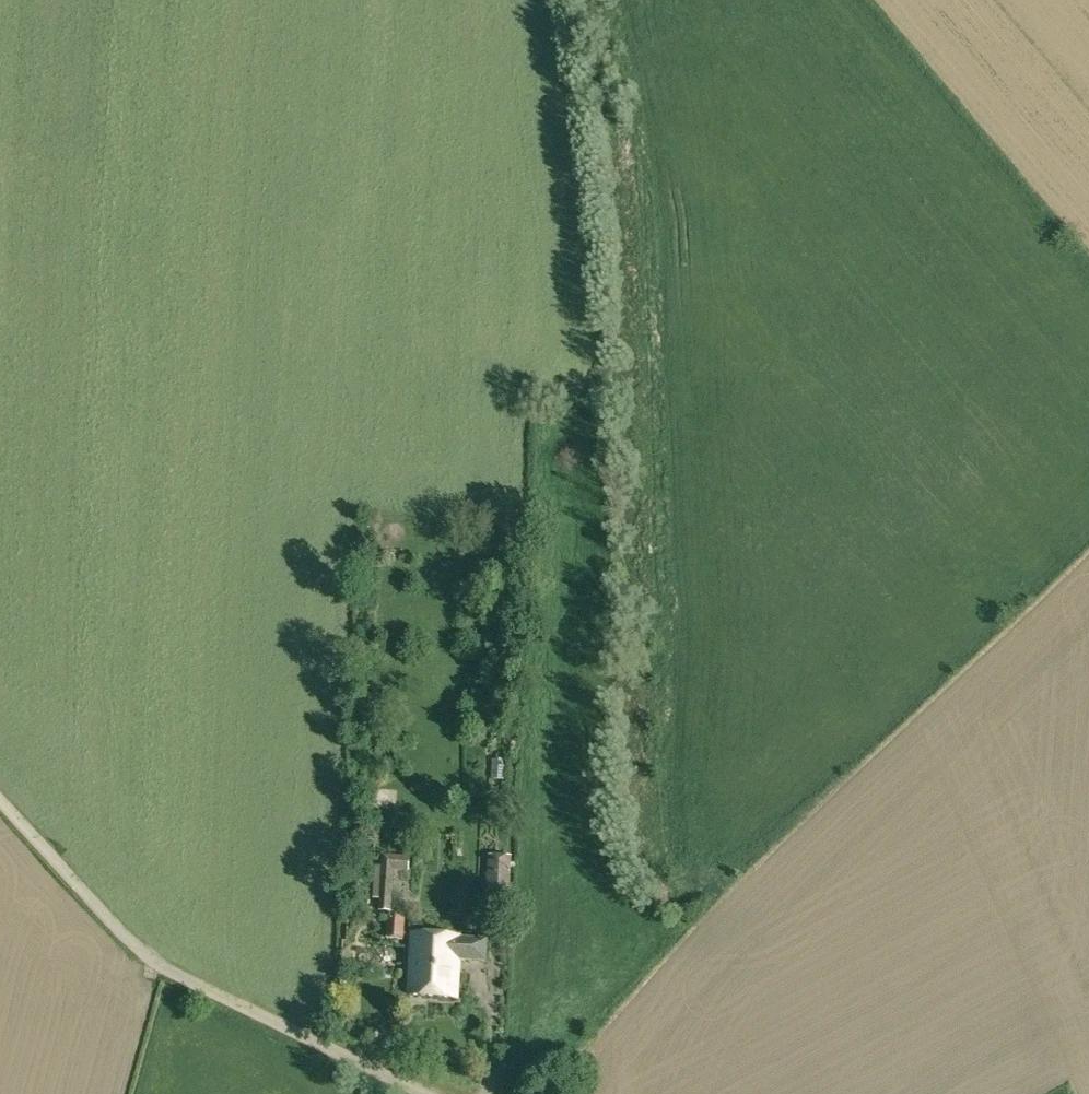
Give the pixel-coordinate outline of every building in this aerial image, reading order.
[(491,759),(491,779),(504,780),(505,760),(491,759)] [(486,903),(509,904),(512,856),(488,855),(486,903)] [(409,871),(409,857),(383,856),(382,864),(376,864),(373,899),(379,899),(378,910),(391,911),(394,870),(409,871)] [(403,938),(405,918),(387,917),(386,937),(403,938)] [(413,934),(409,995),(457,998),(459,960),(485,961),(486,939),(460,937),(413,934)]
